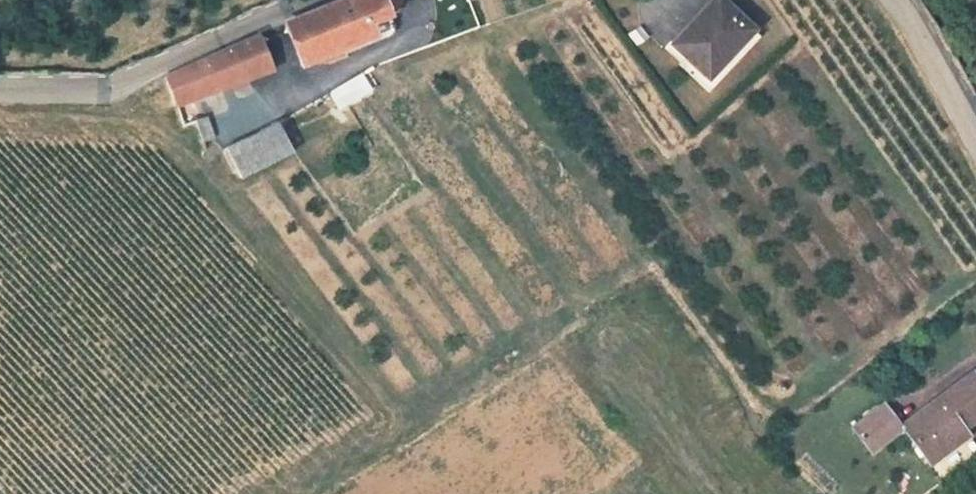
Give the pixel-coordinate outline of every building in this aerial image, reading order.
[(287,23),(304,65),(374,37),(369,25),(397,13),(402,0),(344,0),(287,23)] [(753,30),(721,0),(715,0),(673,45),(708,77),(753,30)] [(753,30),(708,77),(715,84),(759,36),(753,30)] [(259,35),(168,75),(179,106),(273,71),(259,35)] [(360,74),(330,92),(338,106),(369,89),(360,74)] [(205,117),(195,121),(204,143),(214,139),(205,117)] [(278,123),(226,148),(241,178),(293,152),(278,123)] [(958,435),(964,430),(975,421),(975,377),(973,373),(933,403),(936,408),(907,430),(903,425),(900,427),(884,406),(854,428),(871,452),(903,428),(931,465),(963,441),(958,435)] [(933,403),(903,425),(907,430),(936,408),(933,403)] [(964,430),(958,435),(963,441),(969,437),(964,430)]
